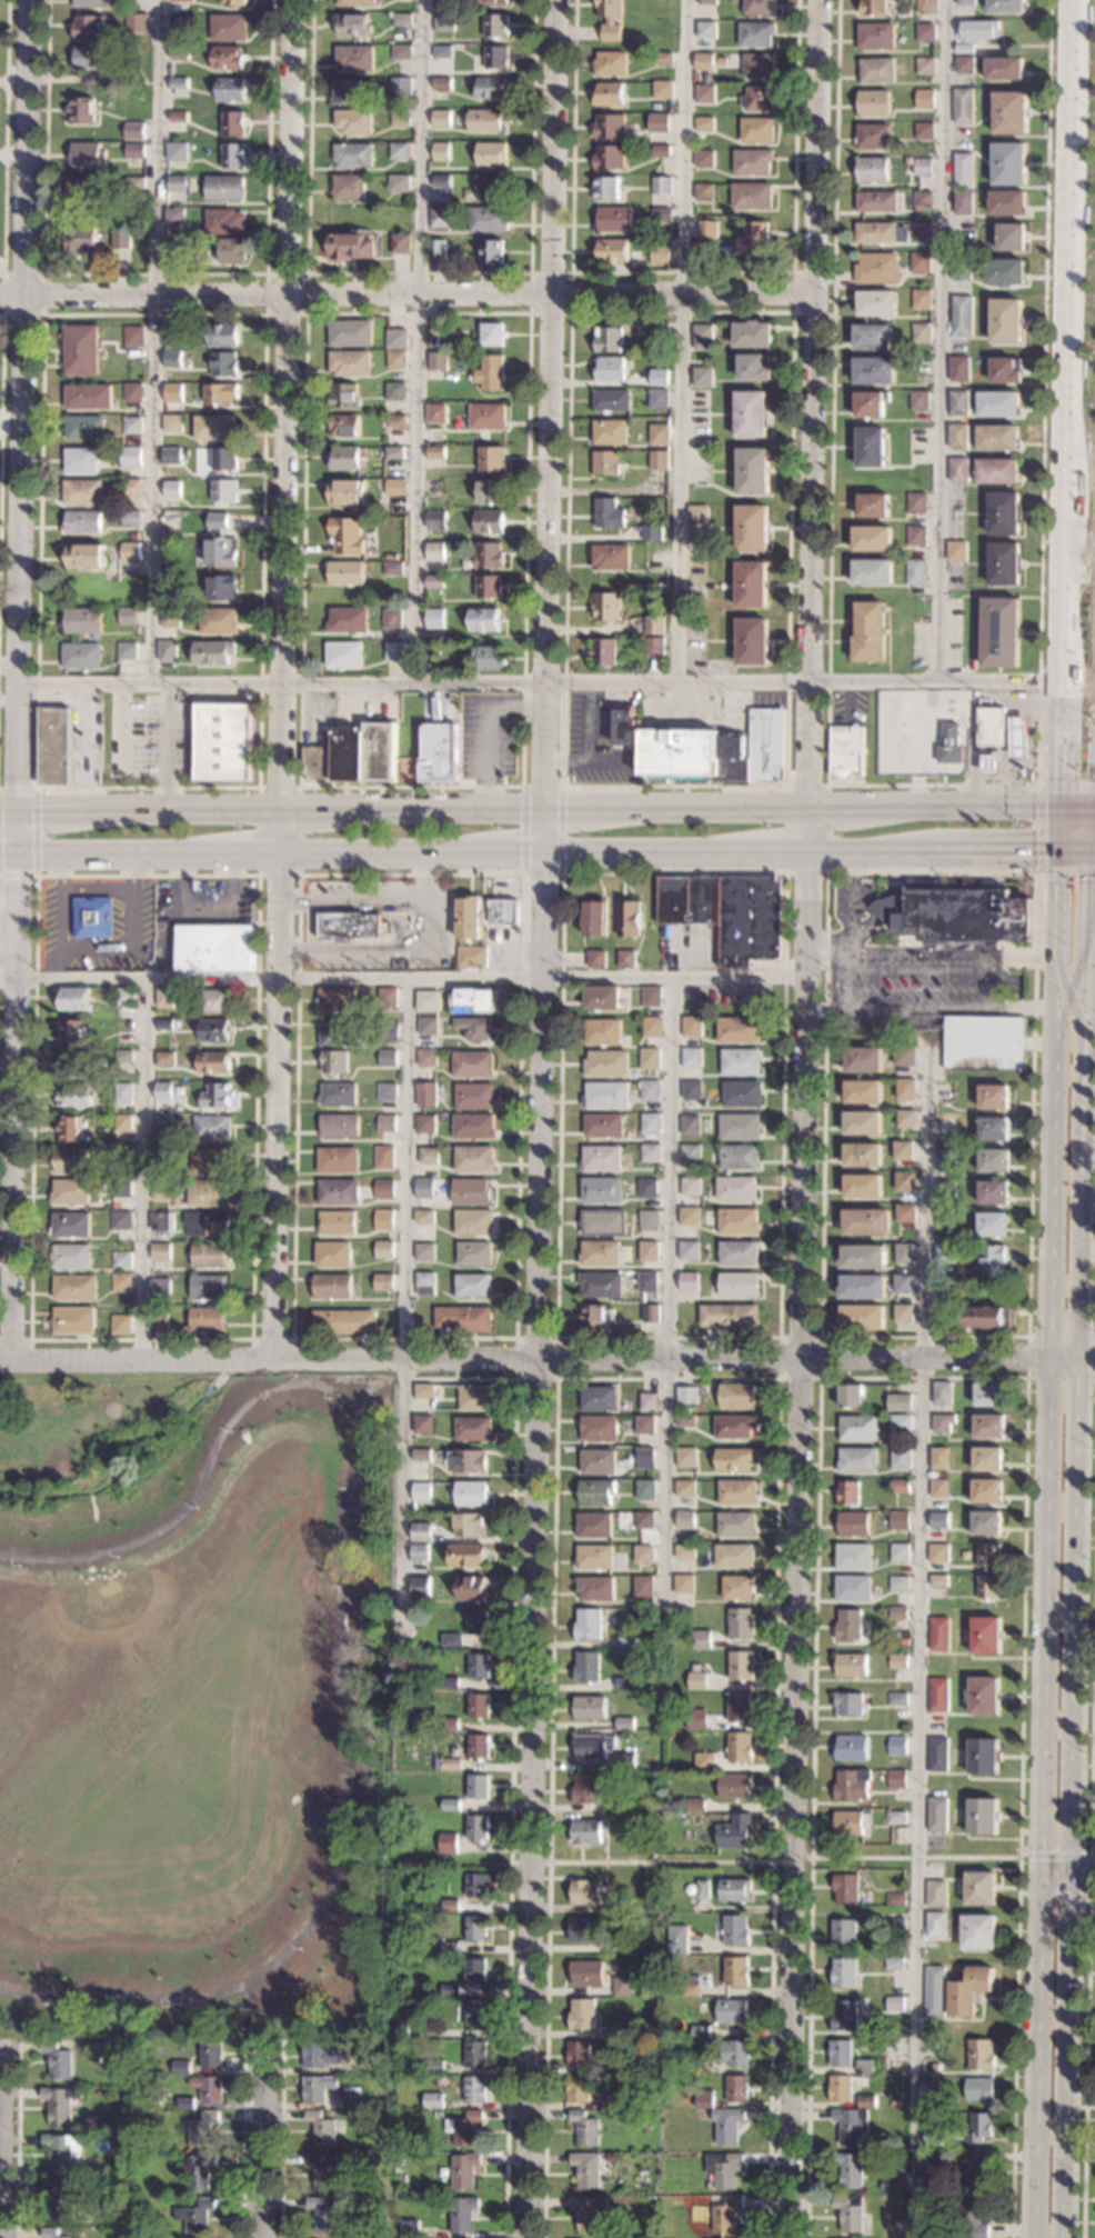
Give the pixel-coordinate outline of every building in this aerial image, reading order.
[(595,9),(595,0),(622,0),(622,18),(615,18),(615,24),(621,24),(621,42),(601,42),(601,24),(606,24),(606,18),(597,18),(597,9),(595,9)] [(743,14),(743,0),(775,0),(775,14),(743,14)] [(861,16),(861,0),(862,0),(888,0),(888,16),(861,16)] [(916,14),(916,0),(936,0),(936,13),(916,14)] [(987,12),(987,0),(1024,0),(1024,12),(987,12)] [(411,26),(392,27),(392,13),(411,13),(411,26)] [(453,31),(434,31),(434,13),(452,13),(453,31)] [(147,31),(125,31),(125,16),(147,14),(147,31)] [(368,26),(370,26),(370,33),(366,33),(366,36),(338,36),(338,14),(368,14),(368,26)] [(508,37),(483,37),(483,16),(508,14),(508,37)] [(101,39),(72,40),(72,22),(76,22),(76,17),(101,16),(101,39)] [(245,41),(210,41),(210,16),(245,16),(245,41)] [(998,38),(994,38),(994,39),(978,39),(978,42),(961,43),(960,21),(997,21),(998,38)] [(715,39),(696,39),(696,22),(715,22),(715,39)] [(775,36),(770,36),(771,48),(740,48),(739,23),(775,23),(775,36)] [(894,49),(858,49),(858,24),(894,24),(894,49)] [(934,41),(916,41),(916,24),(934,24),(934,41)] [(973,54),(954,54),(954,46),(973,44),(973,54)] [(373,71),(335,72),(334,46),(373,46),(373,71)] [(410,46),(410,60),(391,60),(391,46),(410,46)] [(107,69),(73,69),(73,47),(107,47),(107,69)] [(241,54),(242,54),(242,70),(212,71),(212,47),(241,47),(241,54)] [(450,59),(432,59),(432,47),(450,47),(450,59)] [(506,69),(483,69),(483,56),(484,54),(484,48),(506,47),(506,69)] [(188,60),(169,60),(169,49),(188,49),(188,60)] [(626,77),(594,77),(594,68),(592,68),(592,61),(594,61),(594,59),(596,59),(596,52),(626,52),(626,77)] [(673,64),(654,66),(654,52),(673,52),(673,64)] [(713,70),(693,70),(693,53),(713,53),(713,70)] [(774,78),(744,78),(744,54),(774,54),(774,78)] [(973,73),(955,73),(955,57),(973,57),(973,73)] [(934,74),(916,74),(916,58),(934,58),(934,74)] [(1022,80),(986,80),(986,58),(1022,58),(1022,80)] [(894,81),(861,82),(860,60),(893,59),(894,81)] [(117,86),(98,86),(98,73),(115,72),(117,86)] [(511,96),(480,97),(480,84),(482,84),(482,76),(511,76),(511,96)] [(187,89),(185,89),(185,97),(174,97),(174,89),(169,89),(169,78),(187,78),(187,89)] [(410,79),(410,96),(389,96),(389,78),(410,79)] [(450,90),(432,90),(432,78),(450,78),(450,90)] [(244,101),(231,101),(231,103),(223,103),(223,101),(217,101),(217,79),(243,79),(244,101)] [(361,103),(335,103),(334,80),(361,80),(361,103)] [(673,99),(654,99),(654,82),(673,82),(673,99)] [(623,107),(594,107),(594,90),(597,90),(597,83),(623,83),(623,107)] [(714,103),(696,103),(696,86),(714,86),(714,103)] [(772,110),(746,110),(746,108),(741,108),(741,97),(746,97),(746,87),(772,87),(772,110)] [(972,90),(972,123),(953,124),(953,89),(972,90)] [(934,109),(915,109),(915,90),(934,90),(934,109)] [(888,116),(858,116),(858,91),(888,91),(888,116)] [(1026,134),(994,134),(993,92),(1026,92),(1026,134)] [(94,122),(70,122),(70,116),(67,116),(67,113),(64,113),(64,107),(68,107),(68,106),(70,106),(70,98),(94,98),(94,122)] [(409,126),(391,126),(391,110),(409,110),(409,126)] [(501,132),(468,132),(468,110),(501,110),(501,132)] [(371,133),(343,133),(343,129),(335,129),(334,111),(371,111),(371,133)] [(450,128),(432,128),(432,111),(449,111),(450,128)] [(187,123),(169,123),(169,112),(187,112),(187,123)] [(244,136),(223,136),(222,112),(243,112),(244,136)] [(670,127),(652,127),(652,114),(670,114),(670,127)] [(624,139),(593,140),(593,131),(591,131),(591,123),(596,123),(596,116),(624,116),(624,139)] [(713,130),(695,131),(695,119),(713,118),(713,130)] [(774,143),(741,143),(741,118),(774,118),(774,143)] [(143,140),(124,140),(124,123),(143,123),(143,140)] [(933,140),(915,140),(915,123),(933,123),(933,140)] [(888,149),(857,149),(857,126),(858,126),(890,126),(888,149)] [(187,161),(167,161),(167,142),(187,142),(187,161)] [(99,150),(106,150),(106,159),(99,159),(99,167),(71,167),(71,143),(99,143),(99,150)] [(408,160),(389,160),(389,143),(408,143),(408,160)] [(449,161),(432,161),(432,144),(432,143),(449,143),(449,161)] [(505,161),(502,161),(502,167),(476,167),(476,143),(505,143),(505,161)] [(1025,184),(993,186),(993,144),(1024,143),(1025,184)] [(144,159),(125,159),(124,144),(144,144),(144,159)] [(244,167),(222,167),(222,144),(244,144),(244,167)] [(371,167),(353,167),(353,169),(336,169),(336,162),(334,162),(334,144),(371,144),(371,167)] [(671,158),(652,158),(652,146),(671,146),(671,158)] [(624,170),(594,170),(594,153),(596,153),(596,147),(624,147),(624,170)] [(773,162),(770,162),(770,174),(734,174),(734,151),(773,150),(773,162)] [(713,168),(695,168),(695,151),(713,151),(713,168)] [(972,188),(954,189),(954,153),(972,153),(972,188)] [(888,182),(857,183),(857,158),(887,158),(888,182)] [(932,176),(915,177),(915,159),(932,159),(932,176)] [(187,192),(167,192),(167,176),(187,176),(187,192)] [(364,200),(333,200),(333,176),(364,176),(364,200)] [(409,193),(388,193),(388,176),(409,176),(409,193)] [(450,188),(432,188),(432,176),(450,176),(450,188)] [(505,192),(502,192),(502,199),(476,199),(476,176),(505,176),(505,192)] [(103,202),(66,202),(66,177),(102,177),(103,202)] [(243,201),(205,201),(205,177),(243,177),(243,201)] [(144,179),(144,190),(125,191),(125,178),(144,179)] [(620,200),(593,200),(593,178),(620,178),(620,200)] [(671,194),(652,194),(652,178),(671,178),(671,194)] [(772,209),(733,209),(732,183),(771,183),(772,209)] [(713,201),(695,201),(695,184),(713,184),(713,201)] [(972,214),(954,216),(954,191),(972,190),(972,214)] [(1025,216),(991,216),(989,192),(1025,191),(1025,216)] [(897,212),(856,212),(856,192),(896,192),(897,212)] [(932,209),(914,209),(914,192),(932,192),(932,209)] [(450,229),(430,229),(430,208),(450,208),(450,229)] [(506,232),(469,232),(469,208),(505,208),(506,232)] [(631,231),(599,231),(599,233),(593,233),(593,221),(596,221),(596,208),(631,208),(631,231)] [(184,227),(165,227),(165,209),(184,209),(184,227)] [(672,222),(652,222),(652,209),(672,209),(672,222)] [(235,212),(245,212),(245,233),(205,234),(205,210),(235,210),(235,212)] [(716,222),(715,238),(697,237),(697,221),(716,222)] [(768,248),(744,248),(744,222),(767,222),(768,248)] [(932,239),(914,239),(914,222),(932,223),(932,239)] [(896,243),(856,243),(856,223),(896,223),(896,243)] [(1024,251),(997,251),(998,224),(1025,224),(1024,251)] [(96,249),(79,249),(79,253),(67,253),(67,227),(96,227),(96,249)] [(130,248),(111,249),(111,231),(130,231),(130,248)] [(366,239),(374,239),(374,258),(351,258),(351,261),(333,261),(333,257),(329,257),(329,233),(366,233),(366,239)] [(410,254),(391,254),(391,234),(410,234),(410,254)] [(245,264),(219,264),(219,239),(245,239),(245,264)] [(627,263),(596,263),(596,249),(592,249),(592,240),(627,239),(627,263)] [(444,259),(428,259),(428,240),(444,240),(444,259)] [(503,262),(482,262),(482,241),(503,241),(503,262)] [(184,253),(167,253),(167,242),(184,242),(184,253)] [(669,247),(669,262),(651,263),(651,246),(669,247)] [(898,284),(855,284),(855,264),(858,264),(858,253),(898,253),(898,284)] [(930,273),(911,273),(911,253),(930,253),(930,273)] [(970,279),(952,279),(952,259),(953,259),(970,260),(970,279)] [(1024,284),(1013,284),(1013,288),(1001,288),(1001,284),(986,284),(986,260),(1024,260),(1024,284)] [(931,290),(930,310),(912,310),(913,290),(931,290)] [(896,317),(858,317),(858,291),(896,291),(896,317)] [(972,336),(952,336),(952,297),(972,297),(972,336)] [(1021,343),(991,343),(991,299),(1021,300),(1021,343)] [(372,347),(330,347),(329,321),(372,321),(372,347)] [(760,323),(771,323),(771,348),(734,348),(734,323),(750,323),(750,321),(760,321),(760,323)] [(670,340),(650,340),(650,322),(670,322),(670,340)] [(502,346),(481,346),(481,324),(502,323),(502,346)] [(239,348),(208,348),(208,324),(239,324),(239,348)] [(891,350),(854,349),(854,324),(891,326),(891,350)] [(931,343),(913,343),(913,324),(931,324),(931,343)] [(98,376),(63,376),(63,326),(97,326),(98,376)] [(712,350),(693,350),(693,326),(712,326),(712,350)] [(143,347),(123,347),(123,327),(143,327),(143,347)] [(620,351),(594,351),(594,328),(620,328),(620,351)] [(408,349),(386,349),(386,330),(408,330),(408,349)] [(438,346),(425,346),(425,330),(438,330),(438,346)] [(177,349),(164,349),(164,332),(177,332),(177,349)] [(406,369),(388,370),(388,350),(406,350),(406,369)] [(370,376),(331,376),(330,351),(370,351),(370,376)] [(182,368),(164,368),(164,352),(182,352),(182,368)] [(235,360),(238,360),(239,377),(212,378),(212,352),(235,352),(235,360)] [(446,370),(429,370),(429,352),(446,352),(446,370)] [(764,367),(771,367),(771,380),(739,381),(739,356),(764,354),(764,367)] [(502,390),(482,390),(482,383),(475,383),(475,370),(482,370),(482,356),(503,356),(502,390)] [(968,382),(950,382),(950,358),(968,357),(968,382)] [(623,381),(595,381),(595,359),(623,358),(623,381)] [(894,384),(854,384),(854,358),(894,358),(894,384)] [(931,376),(912,377),(911,358),(931,358),(931,376)] [(1016,371),(1022,371),(1022,383),(991,383),(991,359),(1016,359),(1016,371)] [(712,387),(693,387),(693,368),(712,368),(712,387)] [(667,386),(650,386),(650,370),(667,370),(667,386)] [(405,401),(386,401),(386,382),(405,382),(405,401)] [(142,402),(124,402),(124,383),(142,383),(142,402)] [(182,403),(163,403),(163,384),(182,384),(182,403)] [(358,397),(360,397),(360,409),(331,409),(331,391),(333,391),(333,384),(358,384),(358,397)] [(110,409),(64,410),(64,386),(110,386),(110,409)] [(239,400),(232,400),(232,404),(205,404),(204,386),(239,386),(239,400)] [(667,408),(650,408),(650,389),(667,389),(667,408)] [(630,411),(593,411),(593,390),(630,390),(630,411)] [(765,438),(735,438),(735,391),(765,391),(765,438)] [(928,391),(928,411),(911,411),(911,391),(928,391)] [(968,416),(950,416),(950,391),(968,391),(968,416)] [(884,402),(883,402),(883,418),(856,418),(856,393),(884,392),(884,402)] [(1018,417),(978,417),(978,392),(1018,392),(1018,417)] [(445,423),(426,423),(426,404),(445,404),(445,423)] [(504,429),(470,429),(470,404),(504,404),(504,429)] [(182,433),(163,433),(163,416),(182,416),(182,433)] [(235,430),(239,430),(239,440),(194,440),(194,416),(235,416),(235,430)] [(359,438),(331,437),(331,416),(359,416),(359,438)] [(405,427),(385,428),(385,416),(405,416),(405,427)] [(104,440),(66,440),(64,417),(104,417),(104,440)] [(141,433),(122,433),(122,417),(141,417),(141,433)] [(625,444),(593,444),(593,420),(625,420),(625,444)] [(967,449),(948,449),(950,424),(967,424),(967,449)] [(670,444),(651,444),(651,426),(670,426),(670,444)] [(1018,450),(978,450),(977,427),(1018,426),(1018,450)] [(884,468),(857,468),(857,428),(884,428),(884,468)] [(140,468),(120,468),(120,447),(140,447),(140,468)] [(359,470),(330,470),(330,453),(333,453),(333,448),(359,447),(359,470)] [(403,459),(385,459),(385,448),(403,447),(403,459)] [(444,466),(426,466),(426,448),(444,447),(444,466)] [(505,471),(479,471),(479,448),(505,447),(505,471)] [(97,473),(64,473),(64,448),(97,448),(97,473)] [(180,464),(162,464),(162,449),(180,449),(180,464)] [(237,470),(211,470),(211,449),(237,449),(237,470)] [(767,494),(737,494),(737,449),(767,449),(767,494)] [(616,463),(620,463),(620,464),(626,464),(626,471),(619,471),(619,476),(593,476),(593,451),(616,451),(616,463)] [(667,470),(650,470),(650,451),(667,451),(667,470)] [(968,483),(950,483),(948,458),(967,458),(968,483)] [(1017,483),(977,483),(977,459),(1017,459),(1017,483)] [(141,497),(122,497),(122,479),(141,479),(141,497)] [(405,496),(386,497),(385,480),(404,479),(405,496)] [(442,496),(425,496),(425,479),(442,479),(442,496)] [(101,504),(63,506),(63,480),(101,480),(101,504)] [(180,499),(160,499),(160,483),(160,480),(180,480),(180,499)] [(364,506),(330,506),(330,480),(365,481),(364,506)] [(237,501),(211,501),(210,481),(237,481),(237,501)] [(502,503),(479,503),(479,481),(502,481),(502,503)] [(1018,536),(988,536),(988,492),(1018,492),(1018,536)] [(926,514),(906,514),(906,493),(926,493),(926,514)] [(888,517),(858,517),(858,494),(888,494),(888,517)] [(616,509),(625,509),(625,529),(595,529),(595,499),(616,499),(616,509)] [(707,543),(689,543),(689,506),(707,506),(707,543)] [(767,551),(736,552),(736,506),(767,506),(767,551)] [(139,528),(121,528),(121,510),(139,510),(139,528)] [(100,534),(67,534),(67,536),(62,536),(62,522),(66,522),(66,511),(100,511),(100,534)] [(445,530),(426,530),(426,511),(445,511),(445,530)] [(503,533),(475,533),(475,511),(503,511),(503,533)] [(227,531),(223,531),(223,538),(230,538),(230,550),(235,550),(235,568),(207,568),(207,538),(213,538),(213,531),(208,531),(208,513),(227,513),(227,531)] [(360,540),(363,540),(363,554),(333,554),(333,543),(330,543),(330,519),(360,519),(360,540)] [(662,541),(642,541),(642,526),(662,526),(662,541)] [(891,551),(854,551),(854,527),(891,527),(891,551)] [(925,547),(906,546),(906,527),(912,527),(925,527),(925,547)] [(966,561),(946,561),(946,541),(966,541),(966,561)] [(501,551),(503,551),(503,568),(475,568),(475,556),(476,556),(476,542),(501,542),(501,551)] [(1019,586),(988,586),(988,543),(1018,542),(1019,586)] [(139,561),(121,561),(120,543),(139,543),(139,561)] [(443,561),(426,561),(425,543),(443,543),(443,561)] [(104,569),(68,569),(68,544),(104,544),(104,569)] [(630,570),(592,570),(592,546),(630,544),(630,570)] [(892,585),(854,585),(853,560),(892,560),(892,585)] [(925,586),(906,586),(906,560),(925,560),(925,586)] [(363,585),(329,585),(329,562),(363,562),(363,585)] [(402,575),(383,575),(383,562),(402,562),(402,575)] [(765,608),(735,608),(736,562),(766,562),(765,608)] [(443,588),(426,588),(425,576),(443,576),(443,588)] [(235,600),(208,600),(208,577),(235,577),(235,600)] [(501,598),(476,598),(476,577),(501,577),(501,598)] [(180,606),(162,606),(162,592),(180,592),(180,606)] [(621,621),(594,621),(594,611),(592,611),(592,602),(594,602),(594,593),(620,593),(621,621)] [(1017,668),(981,667),(982,598),(1017,599),(1018,599),(1017,668)] [(885,661),(853,661),(853,637),(856,637),(855,602),(884,602),(885,661)] [(137,609),(137,625),(119,625),(119,608),(137,609)] [(366,632),(356,632),(356,635),(350,635),(349,633),(327,633),(327,622),(329,622),(329,609),(366,608),(366,632)] [(101,633),(66,633),(64,609),(101,609),(101,633)] [(179,629),(162,629),(162,609),(179,609),(179,629)] [(235,622),(238,622),(238,635),(200,635),(200,609),(235,609),(235,622)] [(401,629),(383,629),(382,609),(401,609),(401,629)] [(443,629),(426,629),(425,609),(443,609),(443,629)] [(499,631),(470,631),(470,609),(499,609),(499,631)] [(664,633),(646,635),(646,617),(664,617),(664,633)] [(767,665),(737,666),(736,619),(767,618),(767,665)] [(664,656),(646,656),(646,638),(664,638),(664,656)] [(175,662),(159,662),(158,640),(175,640),(175,662)] [(615,665),(594,665),(594,656),(591,656),(591,647),(594,647),(594,640),(615,640),(615,665)] [(434,658),(422,658),(422,641),(434,642),(434,658)] [(235,655),(229,655),(229,666),(193,666),(193,643),(235,642),(235,655)] [(362,668),(327,668),(325,642),(362,642),(362,668)] [(403,661),(385,661),(384,642),(403,642),(403,661)] [(100,669),(62,669),(62,643),(100,643),(100,669)] [(137,660),(119,660),(119,643),(137,643),(137,660)] [(499,657),(505,657),(505,671),(480,671),(479,662),(474,662),(474,648),(499,647),(499,657)] [(251,781),(194,781),(195,703),(252,705),(251,781)] [(633,710),(634,710),(634,720),(637,720),(637,746),(615,745),(615,706),(633,706),(633,710)] [(69,786),(39,785),(39,708),(70,708),(69,786)] [(1004,746),(977,746),(977,735),(975,735),(975,722),(977,722),(978,708),(1004,709),(1004,746)] [(782,781),(749,781),(749,787),(720,786),(720,777),(641,776),(641,730),(717,731),(717,737),(744,737),(744,759),(750,759),(750,709),(783,710),(782,781)] [(1028,759),(1008,759),(1009,718),(1028,718),(1028,759)] [(394,782),(333,781),(334,731),(341,731),(341,728),(359,728),(359,731),(364,731),(365,723),(395,723),(394,782)] [(957,747),(962,747),(961,765),(936,763),(937,747),(941,747),(941,723),(958,723),(957,747)] [(456,781),(423,782),(422,725),(455,725),(456,781)] [(857,727),(862,727),(862,777),(858,772),(852,769),(850,769),(851,770),(851,775),(847,777),(842,778),(835,777),(830,777),(830,727),(853,727),(853,725),(857,725),(857,727)] [(328,781),(308,781),(308,776),(303,776),(303,747),(328,748),(328,781)] [(999,775),(981,775),(981,756),(1001,756),(999,775)] [(781,960),(751,960),(750,969),(720,969),(720,923),(657,923),(659,878),(781,878),(781,960)] [(935,890),(1009,890),(1009,900),(1031,900),(1031,933),(1024,933),(1024,941),(923,941),(923,936),(895,936),(895,933),(882,921),(900,896),(902,889),(907,889),(907,881),(935,881),(935,890)] [(900,896),(882,921),(870,908),(876,901),(900,896)] [(481,939),(458,939),(459,899),(468,899),(468,897),(481,897),(481,939)] [(111,938),(72,938),(72,898),(111,898),(111,938)] [(518,925),(489,923),(489,900),(518,901),(518,925)] [(640,937),(616,937),(617,901),(640,901),(640,937)] [(605,936),(584,936),(584,902),(605,902),(605,936)] [(361,916),(381,916),(381,938),(353,938),(353,942),(335,942),(335,939),(320,940),(319,913),(361,912),(361,916)] [(254,971),(177,971),(177,926),(251,926),(254,926),(254,971)] [(486,968),(458,968),(458,947),(484,947),(486,947),(486,968)] [(605,969),(587,969),(587,951),(604,951),(605,969)] [(634,968),(617,968),(617,951),(634,951),(634,968)] [(620,988),(620,1009),(585,1009),(585,987),(620,988)] [(661,1007),(642,1007),(642,987),(661,987),(661,1007)] [(88,1010),(58,1010),(58,993),(60,993),(60,988),(87,988),(88,1010)] [(355,1011),(319,1011),(319,1003),(317,1003),(317,991),(319,991),(319,988),(355,988),(355,1011)] [(396,1007),(379,1007),(379,988),(396,989),(396,1007)] [(171,1007),(155,1007),(155,989),(171,989),(171,1007)] [(498,1000),(495,1000),(495,1013),(451,1013),(451,989),(498,989),(498,1000)] [(230,1013),(199,1012),(200,990),(230,991),(230,1013)] [(439,1011),(416,1011),(416,991),(438,992),(439,992),(439,1011)] [(701,1038),(682,1038),(682,1017),(701,1017),(701,1038)] [(1024,1071),(943,1069),(944,1017),(1025,1018),(1024,1071)] [(436,1036),(419,1036),(419,1018),(436,1018),(436,1036)] [(662,1037),(643,1037),(642,1018),(662,1018),(662,1037)] [(759,1042),(717,1043),(717,1018),(759,1018),(759,1042)] [(228,1043),(199,1042),(200,1019),(228,1020),(228,1043)] [(490,1033),(489,1033),(489,1041),(468,1041),(468,1039),(465,1039),(465,1032),(466,1032),(466,1029),(453,1029),(453,1019),(490,1019),(490,1033)] [(83,1045),(62,1045),(62,1037),(59,1037),(59,1020),(82,1020),(83,1045)] [(173,1031),(157,1031),(157,1020),(173,1020),(173,1031)] [(360,1029),(365,1029),(365,1038),(360,1038),(360,1046),(320,1046),(320,1025),(330,1025),(330,1021),(360,1020),(360,1029)] [(620,1045),(585,1046),(585,1020),(620,1020),(620,1045)] [(399,1042),(379,1042),(379,1021),(399,1022),(399,1042)] [(915,1067),(894,1066),(894,1047),(915,1047),(915,1067)] [(881,1072),(846,1072),(845,1048),(881,1048),(881,1072)] [(660,1069),(641,1069),(641,1049),(660,1049),(660,1069)] [(701,1068),(682,1068),(682,1049),(701,1049),(701,1068)] [(132,1063),(114,1063),(114,1050),(132,1051),(132,1063)] [(396,1067),(379,1067),(379,1050),(396,1050),(396,1067)] [(436,1067),(418,1067),(418,1050),(436,1050),(436,1067)] [(760,1076),(721,1076),(721,1050),(760,1050),(760,1076)] [(627,1077),(584,1077),(584,1060),(589,1060),(589,1051),(627,1051),(627,1077)] [(88,1075),(62,1076),(62,1070),(60,1070),(60,1058),(61,1058),(61,1053),(87,1052),(88,1075)] [(174,1067),(155,1066),(155,1052),(171,1052),(174,1052),(174,1067)] [(230,1075),(198,1073),(198,1052),(230,1052),(230,1075)] [(348,1073),(323,1073),(323,1052),(348,1052),(348,1073)] [(493,1077),(453,1078),(453,1052),(493,1052),(493,1077)] [(915,1100),(896,1100),(896,1079),(915,1079),(915,1100)] [(660,1081),(660,1101),(641,1101),(641,1081),(660,1081)] [(761,1107),(723,1107),(723,1081),(761,1082),(761,1107)] [(880,1103),(845,1103),(845,1081),(880,1081),(880,1103)] [(436,1107),(418,1108),(418,1083),(436,1082),(436,1107)] [(627,1108),(583,1108),(583,1097),(585,1097),(585,1082),(627,1082),(627,1108)] [(701,1100),(682,1100),(682,1082),(701,1082),(701,1100)] [(131,1106),(114,1106),(115,1083),(132,1085),(131,1106)] [(229,1091),(233,1091),(233,1099),(230,1099),(230,1107),(211,1107),(211,1108),(201,1108),(201,1092),(208,1093),(208,1083),(230,1083),(229,1091)] [(356,1106),(319,1106),(319,1097),(321,1097),(321,1083),(356,1083),(356,1106)] [(395,1101),(378,1100),(378,1083),(396,1085),(395,1101)] [(91,1107),(59,1107),(59,1088),(62,1088),(62,1085),(91,1085),(91,1107)] [(171,1101),(155,1101),(155,1085),(171,1085),(171,1101)] [(494,1110),(456,1110),(456,1085),(494,1085),(494,1110)] [(1008,1109),(981,1109),(982,1086),(983,1086),(1008,1086),(1008,1109)] [(916,1111),(916,1128),(897,1128),(897,1111),(916,1111)] [(880,1135),(844,1135),(844,1112),(880,1112),(880,1135)] [(131,1133),(114,1133),(115,1115),(131,1116),(131,1133)] [(172,1128),(153,1128),(153,1115),(172,1116),(172,1128)] [(359,1138),(321,1138),(321,1116),(359,1115),(359,1138)] [(494,1130),(495,1130),(495,1138),(453,1139),(453,1115),(494,1115),(494,1130)] [(623,1137),(584,1138),(584,1115),(622,1115),(623,1137)] [(660,1135),(640,1135),(640,1115),(660,1115),(660,1135)] [(760,1141),(720,1141),(720,1115),(760,1115),(760,1141)] [(81,1141),(60,1141),(60,1135),(58,1135),(58,1125),(60,1125),(60,1117),(81,1116),(81,1141)] [(230,1140),(193,1139),(193,1116),(231,1117),(230,1140)] [(395,1132),(378,1132),(378,1116),(382,1116),(395,1116),(395,1132)] [(435,1132),(418,1133),(418,1116),(435,1116),(435,1132)] [(699,1136),(680,1136),(680,1116),(699,1117),(699,1136)] [(956,1135),(938,1135),(938,1118),(956,1118),(956,1135)] [(1008,1141),(981,1141),(981,1118),(1008,1118),(1008,1141)] [(912,1160),(894,1160),(893,1142),(912,1142),(912,1160)] [(660,1161),(641,1161),(641,1145),(659,1145),(660,1161)] [(880,1145),(880,1167),(844,1167),(844,1145),(880,1145)] [(394,1169),(375,1169),(375,1146),(394,1146),(394,1169)] [(699,1162),(681,1162),(681,1146),(699,1146),(699,1162)] [(759,1170),(721,1170),(721,1146),(759,1146),(759,1170)] [(132,1160),(114,1160),(114,1147),(133,1148),(132,1160)] [(493,1160),(495,1160),(495,1172),(455,1172),(455,1147),(493,1147),(493,1160)] [(620,1171),(581,1171),(581,1161),(583,1161),(583,1147),(621,1147),(620,1171)] [(92,1173),(54,1173),(54,1148),(91,1148),(92,1173)] [(229,1176),(192,1175),(192,1148),(230,1149),(229,1176)] [(359,1172),(319,1173),(319,1148),(358,1148),(359,1172)] [(438,1163),(420,1163),(421,1148),(438,1148),(438,1163)] [(938,1171),(951,1171),(950,1149),(937,1149),(938,1171)] [(1008,1172),(980,1172),(981,1149),(1008,1150),(1008,1172)] [(914,1173),(914,1192),(895,1192),(895,1173),(914,1173)] [(880,1198),(845,1198),(845,1176),(880,1176),(880,1198)] [(755,1201),(717,1201),(717,1177),(755,1177),(755,1201)] [(621,1203),(582,1203),(582,1178),(621,1178),(621,1203)] [(699,1197),(681,1197),(681,1178),(699,1178),(699,1197)] [(434,1199),(416,1199),(418,1179),(434,1179),(434,1199)] [(489,1183),(493,1183),(493,1206),(453,1205),(453,1179),(489,1180),(489,1183)] [(656,1198),(637,1198),(637,1179),(656,1179),(656,1198)] [(89,1205),(52,1205),(52,1192),(53,1192),(53,1180),(89,1180),(89,1205)] [(359,1205),(319,1205),(319,1180),(359,1180),(359,1205)] [(131,1199),(113,1198),(113,1181),(132,1182),(131,1199)] [(230,1207),(187,1207),(188,1181),(230,1182),(230,1207)] [(394,1199),(375,1199),(375,1181),(394,1181),(394,1199)] [(1007,1205),(980,1205),(980,1181),(1007,1181),(1007,1205)] [(171,1201),(152,1201),(153,1182),(171,1182),(171,1201)] [(914,1222),(896,1222),(896,1206),(915,1206),(914,1222)] [(699,1226),(679,1225),(680,1208),(697,1208),(699,1208),(699,1226)] [(757,1221),(759,1221),(760,1233),(720,1233),(720,1209),(757,1209),(757,1221)] [(394,1211),(394,1230),(375,1230),(376,1210),(394,1211)] [(434,1223),(415,1223),(415,1210),(434,1211),(434,1223)] [(494,1220),(493,1220),(492,1236),(455,1235),(456,1210),(494,1210),(494,1220)] [(625,1236),(582,1236),(582,1210),(622,1210),(625,1210),(625,1236)] [(888,1236),(844,1236),(843,1210),(888,1210),(888,1236)] [(131,1231),(111,1231),(111,1211),(132,1211),(131,1231)] [(228,1236),(209,1236),(209,1238),(187,1237),(188,1227),(184,1227),(184,1211),(228,1212),(228,1236)] [(659,1231),(640,1231),(640,1211),(657,1211),(659,1231)] [(171,1232),(151,1231),(152,1212),(170,1213),(171,1213),(171,1232)] [(355,1235),(320,1235),(320,1212),(355,1212),(355,1235)] [(90,1237),(52,1237),(53,1213),(90,1213),(90,1237)] [(1007,1236),(980,1237),(978,1213),(1006,1213),(1007,1236)] [(393,1258),(376,1258),(376,1241),(394,1241),(393,1258)] [(619,1266),(580,1267),(580,1253),(582,1253),(582,1241),(619,1241),(619,1266)] [(699,1261),(679,1260),(680,1241),(689,1241),(699,1241),(699,1261)] [(351,1267),(317,1267),(317,1242),(351,1242),(351,1267)] [(659,1242),(659,1261),(640,1261),(640,1242),(659,1242)] [(756,1265),(721,1266),(721,1242),(756,1242),(756,1265)] [(170,1262),(152,1261),(152,1243),(170,1243),(170,1262)] [(228,1268),(192,1268),(192,1243),(228,1245),(228,1268)] [(435,1261),(416,1261),(416,1243),(435,1243),(435,1261)] [(492,1266),(459,1266),(459,1243),(492,1243),(492,1266)] [(91,1269),(53,1269),(53,1246),(91,1245),(91,1269)] [(913,1265),(895,1263),(895,1245),(914,1245),(913,1265)] [(955,1263),(935,1263),(935,1245),(955,1245),(955,1263)] [(884,1269),(840,1269),(840,1260),(842,1260),(842,1246),(884,1246),(884,1269)] [(1006,1263),(1004,1263),(1004,1277),(997,1277),(997,1282),(987,1282),(987,1277),(982,1277),(982,1247),(1006,1247),(1006,1263)] [(131,1270),(113,1269),(113,1252),(131,1252),(131,1270)] [(434,1296),(416,1296),(416,1272),(434,1272),(434,1296)] [(657,1292),(637,1292),(639,1272),(657,1272),(657,1292)] [(394,1291),(375,1291),(375,1273),(394,1275),(394,1291)] [(622,1298),(582,1298),(582,1285),(580,1285),(580,1273),(622,1273),(622,1298)] [(699,1292),(680,1292),(680,1273),(699,1273),(699,1292)] [(757,1297),(721,1297),(721,1273),(757,1273),(757,1297)] [(131,1291),(113,1291),(113,1275),(131,1275),(132,1275),(131,1291)] [(352,1298),(314,1298),(314,1275),(346,1275),(352,1275),(352,1298)] [(490,1298),(456,1298),(456,1275),(490,1275),(490,1298)] [(913,1292),(895,1292),(895,1275),(913,1275),(913,1292)] [(97,1299),(53,1300),(53,1276),(97,1276),(97,1299)] [(227,1299),(190,1299),(190,1276),(227,1277),(227,1299)] [(885,1299),(840,1299),(840,1288),(842,1288),(842,1276),(885,1276),(885,1299)] [(170,1299),(150,1299),(151,1278),(152,1278),(171,1279),(170,1299)] [(759,1331),(720,1331),(720,1327),(701,1327),(701,1306),(759,1305),(759,1331)] [(605,1310),(614,1310),(614,1322),(606,1322),(606,1329),(583,1328),(584,1321),(582,1321),(582,1312),(584,1313),(584,1306),(605,1306),(605,1310)] [(659,1322),(643,1322),(643,1306),(659,1306),(659,1322)] [(884,1330),(838,1330),(838,1318),(842,1318),(842,1306),(884,1306),(884,1330)] [(913,1323),(895,1323),(895,1306),(913,1306),(913,1323)] [(225,1332),(190,1331),(190,1307),(227,1308),(225,1332)] [(96,1335),(54,1335),(54,1326),(50,1326),(50,1319),(54,1319),(54,1308),(96,1308),(96,1335)] [(491,1332),(451,1332),(451,1328),(436,1328),(436,1308),(491,1308),(491,1332)] [(1012,1328),(996,1328),(996,1329),(986,1329),(986,1328),(966,1327),(966,1308),(1012,1308),(1012,1328)] [(376,1335),(314,1335),(314,1311),(376,1311),(376,1335)] [(168,1333),(151,1333),(152,1313),(155,1313),(169,1313),(168,1333)] [(131,1336),(111,1335),(112,1315),(131,1316),(131,1336)] [(951,1406),(933,1406),(934,1381),(951,1382),(951,1406)] [(1003,1407),(976,1407),(976,1383),(1003,1383),(1003,1407)] [(433,1399),(414,1399),(414,1385),(433,1385),(433,1399)] [(754,1410),(720,1409),(721,1385),(755,1385),(754,1410)] [(717,1395),(709,1395),(709,1387),(716,1386),(717,1395)] [(863,1408),(840,1407),(841,1386),(863,1386),(863,1408)] [(493,1411),(460,1411),(460,1387),(493,1387),(493,1411)] [(615,1411),(581,1410),(581,1387),(615,1388),(615,1411)] [(696,1405),(676,1405),(676,1388),(696,1388),(696,1405)] [(655,1412),(640,1412),(640,1393),(656,1395),(655,1412)] [(912,1411),(887,1411),(887,1395),(912,1396),(912,1411)] [(954,1423),(950,1423),(950,1433),(933,1433),(933,1415),(954,1415),(954,1423)] [(432,1435),(413,1433),(413,1416),(432,1416),(432,1435)] [(615,1442),(580,1441),(581,1416),(615,1417),(615,1442)] [(654,1435),(635,1435),(636,1416),(654,1417),(654,1435)] [(694,1428),(676,1427),(676,1416),(695,1416),(694,1428)] [(755,1429),(751,1429),(751,1439),(715,1439),(715,1417),(755,1416),(755,1429)] [(911,1435),(891,1435),(891,1416),(912,1416),(911,1435)] [(1003,1439),(975,1438),(975,1416),(1004,1416),(1003,1439)] [(876,1440),(840,1440),(840,1417),(877,1417),(876,1440)] [(490,1441),(455,1441),(456,1418),(491,1418),(490,1441)] [(653,1469),(635,1469),(636,1448),(654,1448),(653,1469)] [(696,1468),(676,1467),(677,1448),(696,1448),(696,1468)] [(876,1475),(837,1473),(840,1448),(877,1449),(876,1475)] [(948,1470),(932,1469),(932,1448),(948,1449),(948,1470)] [(1002,1471),(974,1470),(974,1448),(1003,1448),(1002,1471)] [(430,1462),(413,1461),(413,1449),(430,1450),(430,1462)] [(754,1461),(751,1461),(751,1472),(716,1472),(716,1449),(755,1449),(754,1461)] [(911,1470),(892,1469),(892,1449),(911,1449),(911,1470)] [(484,1452),(486,1452),(486,1476),(481,1476),(481,1473),(469,1473),(469,1476),(452,1476),(452,1460),(450,1460),(450,1452),(452,1452),(452,1450),(485,1450),(484,1452)] [(614,1476),(581,1475),(581,1450),(614,1450),(614,1476)] [(655,1501),(636,1501),(636,1480),(656,1480),(655,1501)] [(911,1480),(910,1493),(892,1493),(893,1480),(911,1480)] [(948,1498),(932,1498),(932,1480),(948,1481),(948,1498)] [(1001,1503),(973,1502),(974,1480),(1002,1481),(1001,1503)] [(486,1508),(455,1507),(456,1481),(486,1482),(486,1508)] [(615,1493),(611,1493),(611,1506),(580,1506),(580,1481),(615,1481),(615,1493)] [(695,1497),(675,1497),(676,1481),(695,1481),(695,1497)] [(755,1505),(719,1505),(719,1481),(756,1481),(755,1505)] [(858,1505),(840,1505),(840,1482),(858,1482),(858,1505)] [(431,1502),(412,1501),(413,1483),(431,1483),(431,1502)] [(910,1530),(891,1530),(891,1511),(908,1512),(911,1512),(910,1530)] [(1001,1536),(973,1536),(973,1511),(1001,1511),(1001,1536)] [(653,1529),(635,1529),(635,1512),(654,1512),(653,1529)] [(694,1529),(676,1529),(677,1512),(694,1512),(694,1529)] [(754,1537),(717,1537),(719,1512),(754,1512),(754,1537)] [(870,1536),(838,1535),(840,1512),(870,1513),(870,1536)] [(950,1529),(932,1529),(932,1512),(950,1512),(950,1529)] [(484,1522),(488,1522),(488,1538),(455,1538),(455,1513),(484,1515),(484,1522)] [(611,1539),(577,1538),(579,1513),(611,1513),(611,1539)] [(432,1542),(413,1542),(413,1523),(432,1523),(432,1542)] [(485,1568),(450,1568),(451,1545),(485,1545),(485,1568)] [(753,1550),(755,1550),(754,1568),(715,1567),(716,1545),(753,1546),(753,1550)] [(872,1570),(836,1570),(837,1545),(872,1545),(872,1570)] [(910,1545),(908,1562),(891,1562),(892,1545),(910,1545)] [(948,1563),(930,1563),(930,1545),(948,1545),(948,1563)] [(999,1567),(977,1567),(977,1545),(999,1545),(999,1567)] [(428,1561),(411,1561),(411,1546),(428,1546),(428,1561)] [(612,1569),(577,1569),(577,1546),(612,1547),(612,1569)] [(694,1560),(675,1560),(675,1546),(694,1546),(694,1560)] [(653,1547),(653,1563),(634,1563),(634,1547),(653,1547)] [(653,1598),(633,1597),(634,1576),(653,1577),(653,1598)] [(693,1595),(674,1595),(675,1576),(693,1576),(693,1595)] [(753,1600),(723,1600),(723,1576),(753,1577),(753,1600)] [(872,1601),(836,1601),(837,1576),(872,1577),(872,1601)] [(947,1587),(931,1587),(931,1576),(947,1576),(947,1587)] [(430,1602),(412,1602),(412,1577),(430,1577),(430,1602)] [(486,1601),(458,1600),(459,1577),(486,1577),(486,1601)] [(910,1591),(891,1591),(891,1577),(910,1577),(910,1591)] [(998,1599),(976,1599),(977,1577),(998,1577),(998,1599)] [(613,1600),(581,1600),(581,1592),(577,1592),(576,1578),(612,1578),(613,1600)] [(751,1640),(729,1639),(730,1608),(752,1609),(751,1640)] [(907,1619),(890,1619),(890,1608),(908,1608),(907,1619)] [(600,1639),(575,1639),(575,1622),(576,1622),(576,1609),(600,1609),(600,1639)] [(861,1640),(837,1640),(837,1623),(840,1623),(841,1610),(862,1610),(861,1640)] [(486,1635),(468,1635),(468,1611),(488,1611),(486,1635)] [(999,1655),(972,1655),(972,1617),(999,1618),(999,1655)] [(948,1652),(931,1652),(931,1618),(950,1618),(948,1652)] [(711,1631),(711,1650),(693,1649),(694,1631),(711,1631)] [(463,1635),(463,1648),(443,1647),(443,1635),(463,1635)] [(635,1650),(616,1649),(616,1638),(635,1638),(635,1650)] [(599,1682),(574,1682),(574,1666),(576,1666),(576,1652),(599,1652),(599,1682)] [(753,1680),(729,1680),(730,1652),(754,1653),(753,1680)] [(490,1678),(469,1678),(469,1653),(490,1655),(490,1678)] [(907,1669),(890,1669),(890,1655),(907,1656),(907,1669)] [(867,1677),(837,1677),(837,1656),(868,1656),(867,1677)] [(706,1673),(706,1690),(689,1690),(689,1673),(706,1673)] [(460,1678),(460,1690),(441,1689),(441,1678),(460,1678)] [(633,1690),(615,1690),(615,1678),(616,1678),(633,1678),(633,1690)] [(948,1714),(930,1712),(930,1678),(948,1679),(948,1714)] [(997,1716),(970,1715),(970,1678),(998,1678),(997,1716)] [(750,1706),(752,1706),(752,1724),(727,1722),(727,1694),(750,1694),(750,1706)] [(863,1717),(838,1717),(838,1707),(836,1707),(836,1694),(864,1694),(863,1717)] [(907,1706),(888,1705),(888,1694),(907,1694),(907,1706)] [(489,1719),(470,1719),(470,1695),(471,1695),(489,1695),(489,1719)] [(604,1719),(573,1719),(573,1697),(604,1698),(604,1719)] [(706,1730),(687,1729),(687,1710),(706,1710),(706,1730)] [(633,1730),(615,1730),(615,1718),(633,1719),(633,1730)] [(459,1731),(440,1731),(440,1719),(459,1719),(459,1731)] [(751,1762),(727,1762),(727,1734),(751,1734),(751,1762)] [(488,1758),(468,1758),(469,1736),(488,1736),(488,1758)] [(606,1737),(614,1737),(614,1748),(605,1748),(605,1760),(575,1759),(575,1751),(573,1751),(573,1736),(606,1736),(606,1737)] [(867,1760),(835,1760),(836,1745),(838,1745),(838,1737),(868,1737),(867,1760)] [(906,1738),(906,1756),(888,1755),(888,1737),(906,1738)] [(947,1772),(928,1771),(930,1738),(948,1738),(947,1772)] [(996,1775),(968,1775),(970,1739),(997,1740),(996,1775)] [(634,1769),(616,1769),(616,1754),(634,1754),(634,1769)] [(713,1755),(713,1771),(695,1771),(695,1754),(713,1755)] [(461,1770),(441,1770),(442,1759),(461,1759),(461,1770)] [(872,1780),(870,1780),(868,1800),(864,1799),(864,1801),(835,1801),(836,1784),(837,1784),(838,1770),(857,1771),(857,1769),(872,1770),(872,1780)] [(906,1788),(888,1788),(888,1770),(906,1770),(906,1788)] [(596,1804),(572,1804),(572,1787),(574,1787),(574,1774),(596,1774),(596,1804)] [(751,1790),(749,1790),(749,1799),(719,1799),(719,1775),(751,1776),(751,1790)] [(486,1799),(468,1798),(468,1776),(469,1776),(488,1776),(486,1799)] [(946,1832),(927,1832),(928,1798),(947,1798),(946,1832)] [(459,1811),(442,1811),(442,1799),(459,1800),(459,1811)] [(621,1811),(602,1811),(603,1799),(622,1799),(621,1811)] [(704,1811),(686,1811),(686,1799),(704,1799),(704,1811)] [(996,1835),(967,1835),(968,1799),(996,1799),(996,1835)] [(864,1814),(870,1814),(870,1822),(864,1822),(864,1837),(836,1836),(836,1811),(864,1812),(864,1814)] [(905,1825),(887,1825),(887,1812),(905,1812),(905,1825)] [(751,1837),(749,1837),(747,1849),(716,1848),(716,1825),(732,1825),(732,1814),(751,1815),(751,1837)] [(636,1826),(619,1826),(619,1815),(636,1815),(636,1826)] [(486,1840),(481,1840),(481,1845),(472,1844),(473,1840),(466,1840),(466,1816),(486,1817),(486,1840)] [(600,1844),(571,1844),(572,1821),(601,1821),(600,1844)] [(456,1835),(456,1855),(439,1855),(439,1835),(456,1835)] [(994,1906),(965,1905),(965,1872),(995,1874),(994,1906)] [(490,1887),(485,1887),(485,1898),(466,1898),(466,1875),(490,1875),(490,1887)] [(858,1905),(837,1905),(837,1891),(834,1891),(835,1875),(860,1875),(858,1905)] [(707,1899),(696,1899),(696,1880),(709,1881),(707,1899)] [(750,1902),(719,1902),(720,1880),(750,1880),(750,1902)] [(600,1886),(609,1886),(609,1896),(600,1896),(600,1905),(571,1905),(571,1881),(600,1881),(600,1886)] [(945,1908),(927,1908),(927,1881),(946,1881),(945,1908)] [(905,1906),(886,1906),(887,1894),(906,1894),(905,1906)] [(442,1900),(458,1900),(458,1912),(435,1912),(435,1898),(442,1898),(442,1900)] [(631,1912),(613,1912),(614,1900),(631,1900),(631,1912)] [(946,1938),(926,1938),(926,1912),(930,1914),(946,1914),(946,1938)] [(746,1929),(750,1930),(749,1946),(724,1946),(724,1916),(746,1916),(746,1929)] [(995,1949),(962,1949),(962,1916),(995,1917),(995,1949)] [(485,1941),(465,1940),(466,1917),(485,1917),(485,1941)] [(904,1935),(887,1934),(887,1918),(904,1918),(904,1935)] [(600,1942),(570,1941),(570,1920),(601,1920),(600,1942)] [(856,1949),(833,1948),(834,1920),(857,1920),(856,1949)] [(686,1955),(669,1955),(669,1926),(686,1927),(686,1955)] [(443,1942),(458,1942),(458,1955),(434,1955),(434,1938),(443,1939),(443,1942)] [(632,1954),(613,1954),(614,1941),(632,1941),(632,1954)] [(747,1987),(724,1986),(725,1958),(747,1958),(747,1987)] [(484,1984),(464,1982),(464,1959),(466,1959),(484,1959),(484,1984)] [(857,1987),(834,1987),(834,1959),(857,1959),(857,1987)] [(904,1970),(885,1970),(885,1959),(904,1959),(904,1970)] [(603,1986),(572,1987),(572,1975),(570,1975),(570,1962),(603,1962),(603,1986)] [(944,2018),(924,2017),(925,1967),(944,1967),(944,2018)] [(992,1992),(975,1992),(975,2017),(948,2016),(948,1982),(967,1982),(967,1967),(993,1968),(992,1992)] [(699,1996),(681,1996),(681,1976),(699,1977),(699,1996)] [(632,1997),(614,1996),(614,1978),(632,1978),(632,1997)] [(459,1986),(459,1997),(441,1997),(441,1985),(459,1986)] [(903,2011),(886,2010),(886,1997),(904,1998),(903,2011)] [(594,2029),(569,2029),(569,2012),(571,2012),(571,2000),(594,2000),(594,2029)] [(747,2022),(716,2022),(716,2000),(747,2000),(747,2022)] [(857,2031),(833,2031),(833,2015),(835,2015),(835,2000),(858,2001),(857,2031)] [(485,2026),(478,2026),(478,2029),(473,2029),(473,2025),(463,2025),(464,2001),(485,2001),(485,2026)] [(409,2033),(409,2019),(391,2018),(391,2033),(409,2033)] [(709,2038),(691,2038),(691,2026),(709,2026),(709,2038)] [(632,2038),(613,2038),(613,2027),(632,2027),(632,2038)] [(749,2068),(727,2068),(727,2064),(722,2064),(722,2040),(749,2041),(749,2068)] [(991,2055),(994,2055),(994,2071),(967,2070),(968,2040),(992,2041),(991,2055)] [(58,2051),(71,2051),(71,2079),(50,2079),(49,2054),(41,2054),(41,2042),(58,2041),(58,2051)] [(325,2050),(341,2050),(341,2065),(325,2065),(325,2068),(303,2068),(303,2041),(325,2042),(325,2050)] [(484,2068),(463,2068),(463,2041),(485,2042),(484,2068)] [(587,2068),(567,2068),(567,2041),(589,2042),(587,2068)] [(852,2067),(830,2067),(831,2041),(852,2041),(852,2067)] [(221,2069),(199,2069),(199,2042),(221,2042),(221,2069)] [(704,2061),(701,2072),(684,2066),(689,2055),(704,2061)] [(874,2072),(858,2072),(858,2058),(874,2059),(874,2072)] [(190,2061),(189,2075),(172,2075),(172,2060),(190,2061)] [(441,2072),(422,2072),(422,2061),(441,2061),(441,2072)] [(336,2089),(324,2089),(324,2104),(303,2104),(303,2076),(336,2077),(336,2089)] [(747,2102),(726,2102),(726,2076),(747,2076),(747,2102)] [(852,2102),(831,2102),(831,2076),(852,2076),(852,2102)] [(221,2102),(199,2104),(199,2077),(221,2077),(221,2102)] [(484,2104),(463,2104),(464,2077),(484,2077),(484,2104)] [(589,2102),(566,2102),(566,2077),(589,2077),(589,2102)] [(991,2104),(983,2104),(983,2100),(964,2100),(965,2078),(992,2079),(991,2104)] [(361,2109),(343,2109),(343,2087),(361,2087),(361,2109)] [(52,2089),(80,2089),(80,2099),(70,2099),(70,2126),(48,2127),(48,2099),(40,2099),(40,2088),(52,2088),(52,2089)] [(712,2108),(695,2108),(695,2090),(712,2091),(712,2108)] [(441,2110),(422,2109),(423,2094),(442,2094),(441,2110)] [(876,2108),(858,2108),(860,2096),(876,2097),(876,2108)] [(192,2098),(192,2109),(177,2109),(177,2098),(192,2098)] [(744,2121),(737,2121),(737,2146),(715,2146),(716,2122),(712,2121),(712,2109),(745,2110),(744,2121)] [(218,2122),(210,2122),(210,2147),(189,2147),(189,2121),(201,2121),(201,2110),(219,2111),(218,2122)] [(481,2122),(474,2122),(474,2147),(452,2146),(452,2120),(465,2120),(465,2110),(482,2110),(481,2122)] [(585,2120),(599,2120),(599,2146),(576,2146),(576,2134),(570,2134),(570,2110),(585,2110),(585,2120)] [(868,2132),(862,2132),(862,2146),(840,2145),(841,2121),(832,2121),(832,2110),(868,2110),(868,2132)] [(321,2120),(334,2120),(334,2147),(313,2147),(313,2122),(305,2122),(305,2111),(321,2111),(321,2120)] [(994,2127),(989,2127),(989,2137),(981,2137),(981,2142),(962,2142),(963,2117),(971,2117),(971,2115),(994,2115),(994,2127)] [(941,2146),(924,2146),(924,2129),(941,2130),(941,2146)] [(59,2136),(78,2136),(78,2145),(80,2145),(80,2157),(71,2157),(71,2172),(50,2172),(50,2146),(42,2147),(42,2135),(59,2135),(59,2136)] [(988,2162),(981,2162),(981,2187),(960,2187),(960,2160),(973,2160),(973,2151),(988,2151),(988,2162)] [(322,2158),(336,2158),(336,2190),(313,2190),(314,2166),(307,2166),(307,2154),(322,2154),(322,2158)] [(480,2166),(472,2166),(472,2190),(450,2190),(450,2164),(463,2164),(463,2154),(480,2154),(480,2166)] [(600,2189),(577,2189),(577,2177),(572,2177),(571,2154),(600,2154),(600,2189)] [(743,2166),(741,2165),(741,2177),(735,2177),(735,2190),(714,2190),(714,2175),(706,2175),(706,2155),(726,2156),(726,2154),(743,2154),(743,2166)] [(863,2160),(868,2160),(868,2171),(863,2171),(863,2189),(841,2188),(841,2166),(832,2165),(832,2154),(863,2154),(863,2160)] [(215,2167),(209,2167),(208,2190),(185,2190),(187,2178),(180,2178),(180,2165),(185,2165),(185,2157),(199,2157),(199,2155),(215,2155),(215,2167)] [(60,2182),(73,2182),(73,2191),(82,2190),(82,2204),(73,2204),(73,2219),(51,2219),(51,2194),(43,2194),(43,2181),(60,2181),(60,2182)] [(586,2198),(607,2199),(607,2220),(600,2220),(600,2232),(579,2232),(579,2209),(571,2209),(570,2197),(586,2197),(586,2198)] [(742,2208),(734,2208),(734,2232),(712,2232),(712,2220),(709,2220),(710,2207),(725,2207),(725,2197),(742,2197),(742,2208)] [(863,2232),(841,2231),(842,2209),(833,2209),(834,2197),(863,2197),(863,2232)] [(214,2210),(207,2210),(207,2235),(184,2235),(184,2220),(173,2220),(173,2208),(198,2208),(198,2198),(214,2198),(214,2210)] [(322,2207),(335,2207),(335,2234),(314,2234),(314,2210),(307,2210),(307,2198),(322,2198),(322,2207)] [(478,2209),(471,2209),(470,2234),(449,2234),(449,2199),(463,2199),(463,2198),(478,2198),(478,2209)] [(987,2225),(987,2237),(972,2237),(972,2226),(957,2226),(958,2200),(980,2200),(980,2225),(987,2225)] [(91,2226),(77,2226),(77,2221),(82,2221),(82,2217),(91,2217),(91,2226)] [(416,2221),(416,2237),(399,2237),(399,2221),(416,2221)] [(58,2229),(58,2237),(42,2237),(42,2229),(58,2229)]
